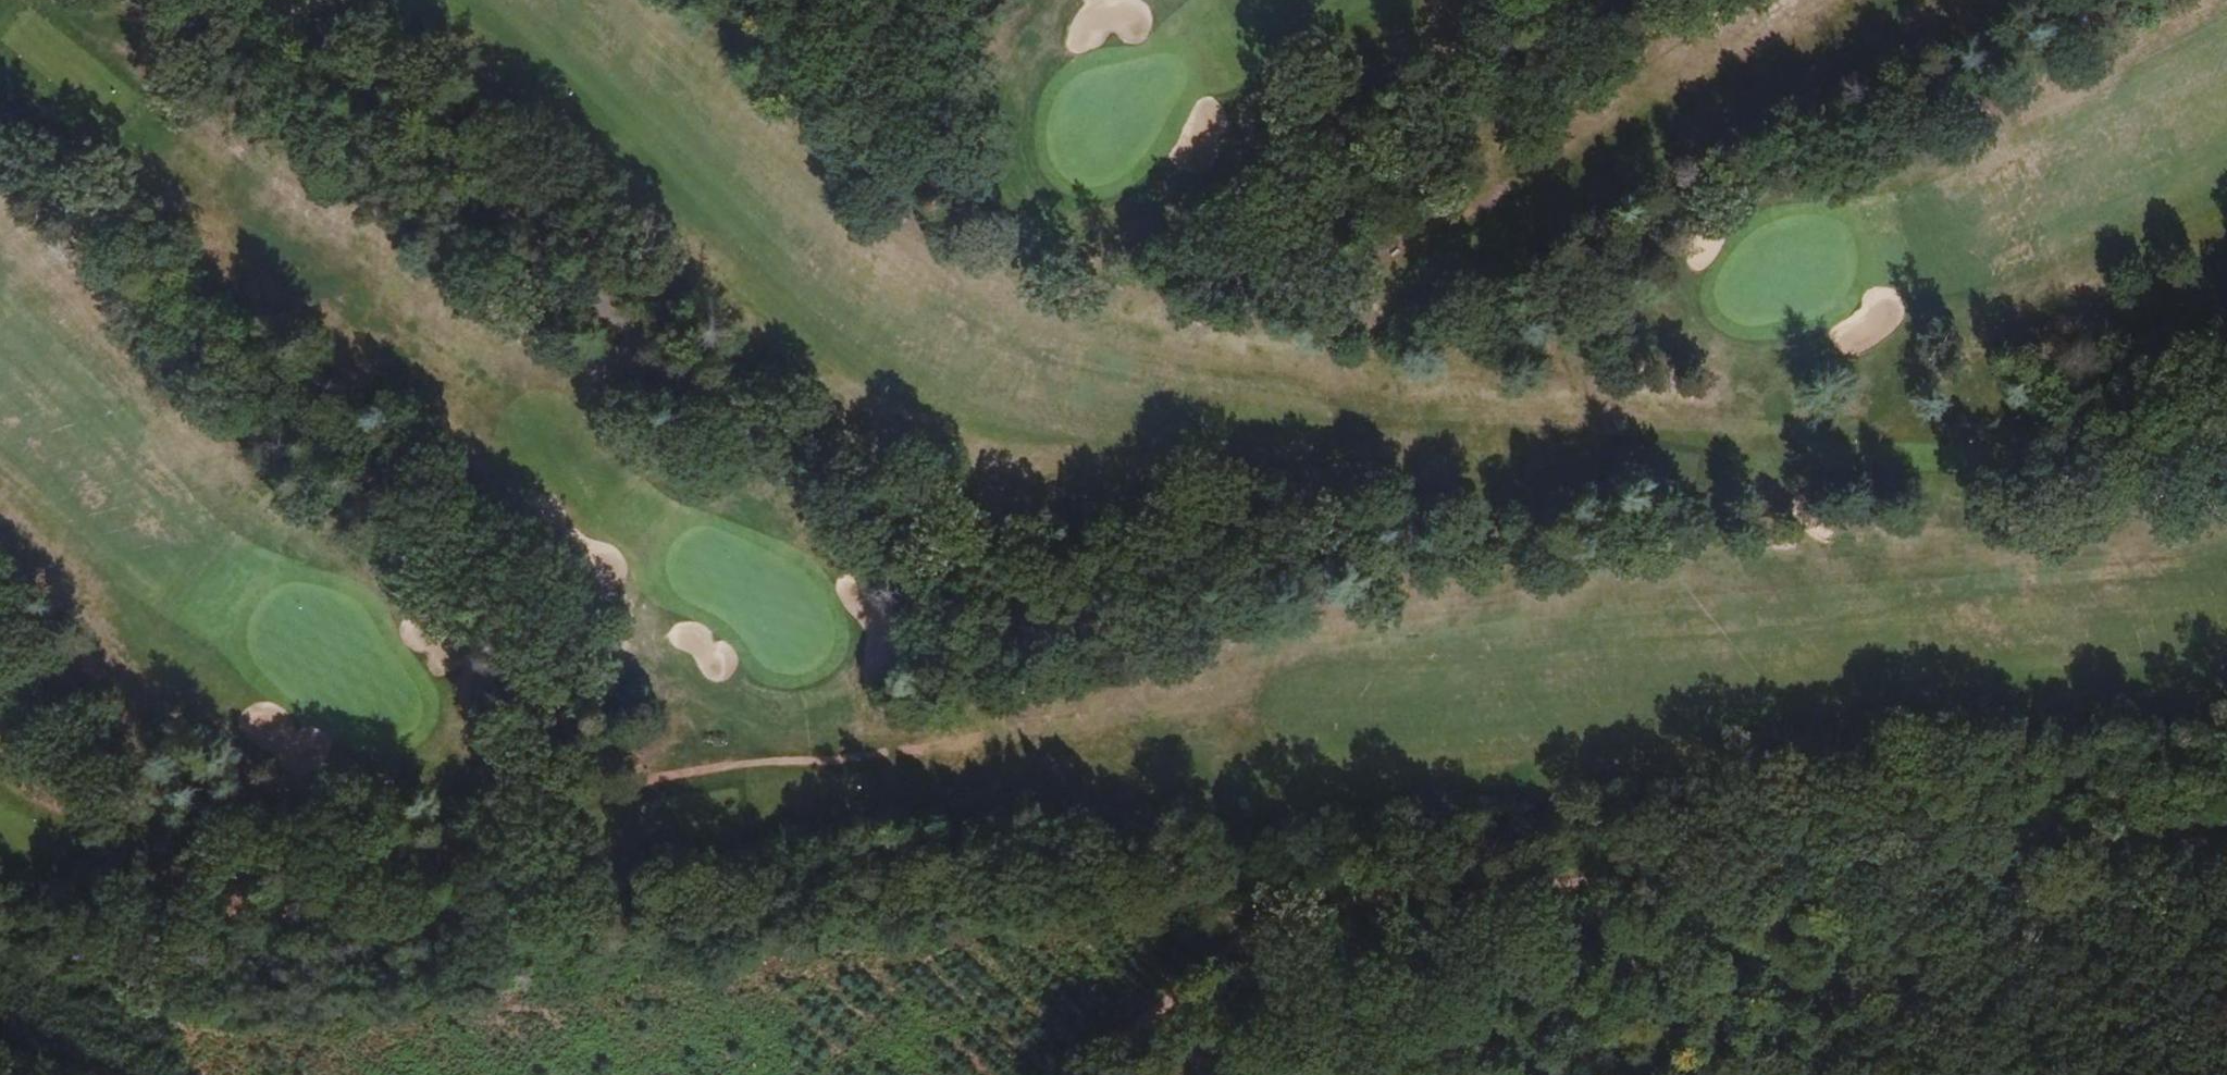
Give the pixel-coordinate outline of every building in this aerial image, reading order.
[(1187,119),(1183,149),(1210,153),(1215,123),(1187,119)]
